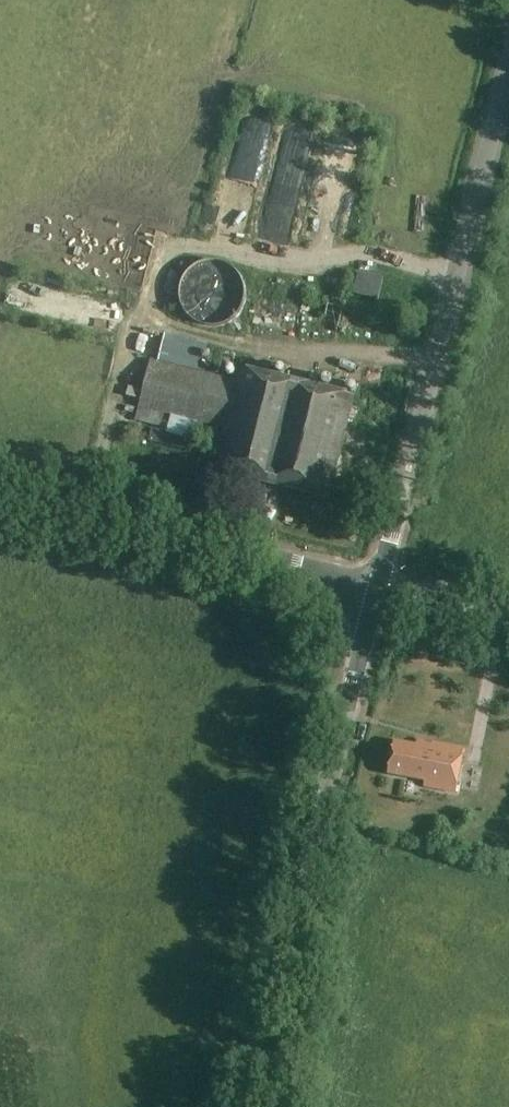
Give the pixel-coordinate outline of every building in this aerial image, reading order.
[(280,136),(264,189),(288,197),(305,144),(280,136)] [(248,297),(248,294),(248,291),(247,288),(247,285),(246,282),(245,280),(243,277),(242,275),(240,272),(238,270),(236,268),(233,266),(231,265),(228,263),(226,262),(223,261),(220,261),(217,260),(214,260),(211,260),(208,261),(206,261),(203,262),(200,263),(197,265),(195,266),(193,268),(191,270),(189,272),(187,275),(185,277),(184,280),(183,282),(182,285),(181,288),(181,291),(181,294),(181,297),(181,300),(182,302),(183,305),(184,308),(185,310),(187,313),(189,315),(191,317),(193,319),(195,321),(197,323),(200,324),(203,325),(206,326),(208,327),(211,327),(214,327),(217,327),(220,327),(223,326),(226,325),(228,324),(231,323),(233,321),(236,319),(238,317),(240,315),(242,313),(243,310),(244,308),(246,305),(247,302),(247,300),(248,297)] [(381,301),(386,280),(361,274),(356,295),(381,301)] [(160,358),(198,367),(202,354),(163,345),(160,358)] [(236,381),(150,360),(135,420),(163,427),(167,414),(227,428),(216,473),(329,500),(355,395),(240,367),(236,381)] [(194,438),(152,427),(149,441),(190,451),(194,438)] [(466,750),(419,741),(418,745),(394,742),(388,775),(424,782),(423,787),(457,794),(466,750)]
